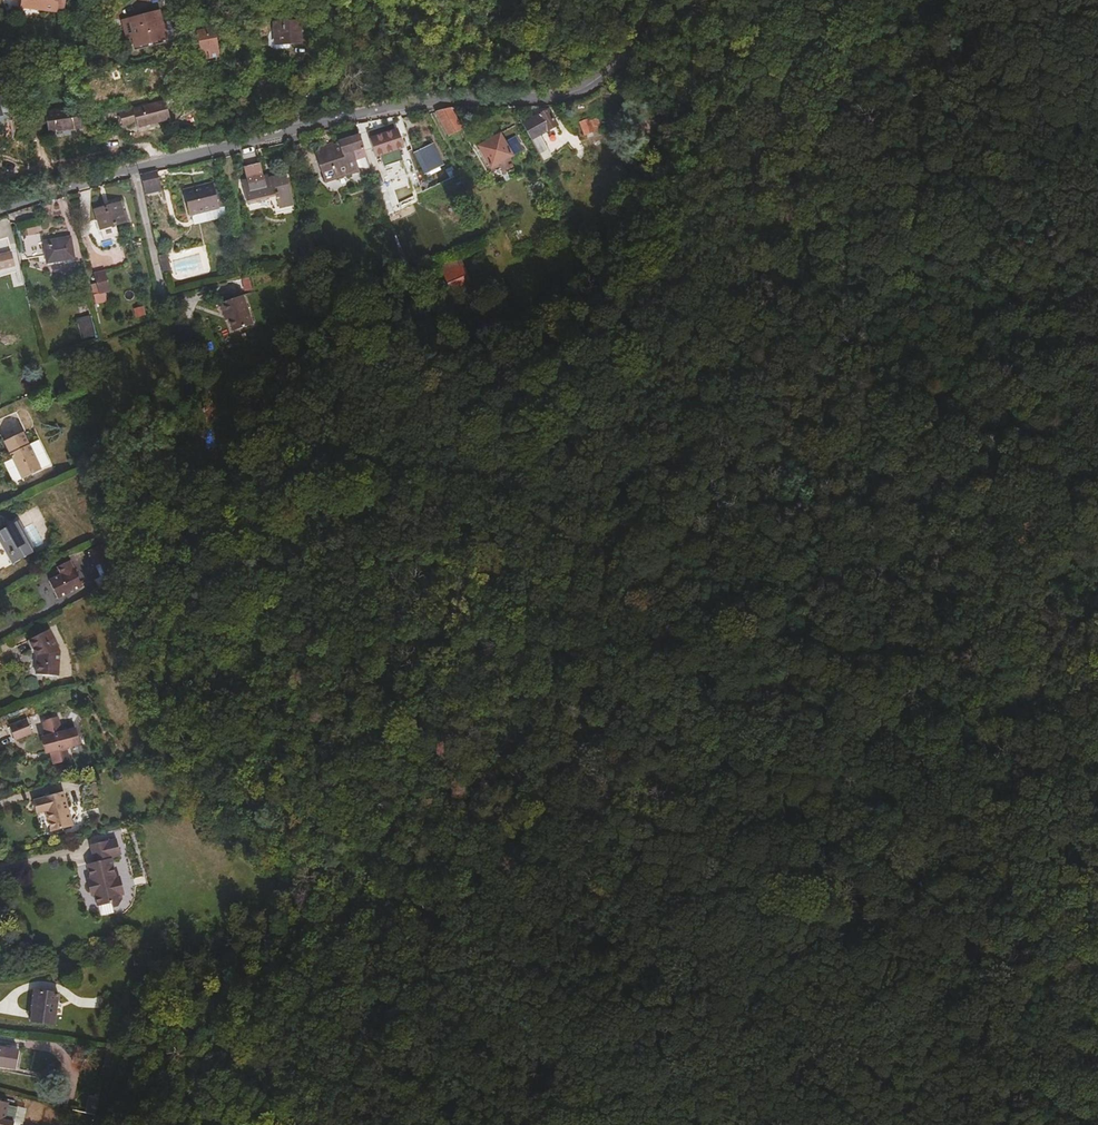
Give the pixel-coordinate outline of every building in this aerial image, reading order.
[(67,0),(22,0),(21,12),(64,18),(67,0)] [(162,47),(157,25),(125,32),(129,45),(136,44),(139,52),(162,47)] [(298,56),(299,34),(274,33),(273,54),(264,56),(272,62),(287,62),(288,56),(298,56)] [(221,67),(215,39),(197,42),(204,71),(221,67)] [(19,108),(15,99),(0,103),(0,146),(20,141),(17,124),(21,123),(22,120),(19,108)] [(170,123),(167,112),(164,103),(149,106),(133,110),(139,130),(170,123)] [(83,130),(79,116),(77,107),(65,109),(50,113),(52,125),(56,137),(83,130)] [(562,127),(559,123),(551,113),(544,118),(527,132),(537,146),(546,139),(562,127)] [(464,133),(459,123),(453,115),(449,115),(438,121),(441,127),(452,143),(466,136),(464,133)] [(599,134),(597,128),(597,125),(593,121),(585,126),(590,138),(594,137),(599,134)] [(396,133),(372,137),(378,166),(402,161),(396,133)] [(489,177),(517,161),(526,155),(520,144),(515,137),(508,142),(504,137),(483,149),(476,154),(489,177)] [(360,165),(368,161),(360,139),(342,145),(344,150),(340,152),(336,146),(316,154),(323,174),(327,186),(353,178),(353,175),(363,171),(360,165)] [(443,173),(436,156),(426,159),(432,176),(443,173)] [(432,176),(426,159),(420,162),(426,179),(432,176)] [(9,172),(0,173),(0,183),(11,181),(9,172)] [(296,208),(293,193),(290,177),(273,180),(272,177),(246,181),(249,195),(251,208),(275,203),(277,212),(296,208)] [(165,197),(163,187),(161,180),(143,185),(146,202),(165,197)] [(213,198),(209,180),(204,181),(181,186),(186,211),(214,205),(213,198)] [(216,216),(214,205),(186,211),(189,222),(216,216)] [(127,227),(125,219),(121,207),(107,210),(93,214),(99,235),(111,232),(127,227)] [(77,255),(72,242),(68,231),(51,236),(36,242),(39,254),(43,266),(67,258),(77,255)] [(113,243),(111,232),(99,235),(102,246),(113,243)] [(462,258),(445,263),(449,277),(466,272),(462,258)] [(1,276),(2,279),(18,274),(13,260),(0,264),(0,273),(1,276)] [(171,279),(167,260),(157,263),(160,281),(171,279)] [(112,292),(109,279),(107,269),(93,272),(97,294),(112,292)] [(250,330),(240,301),(219,308),(233,336),(250,330)] [(238,360),(236,354),(223,357),(225,364),(238,360)] [(25,432),(16,414),(0,422),(0,433),(13,461),(21,477),(41,466),(25,432)] [(26,538),(18,526),(0,536),(0,550),(11,572),(36,557),(26,538)] [(83,591),(80,587),(71,570),(68,566),(56,572),(60,580),(48,588),(59,605),(83,591)] [(61,678),(63,652),(46,632),(28,644),(37,657),(37,660),(37,678),(61,678)] [(67,740),(63,727),(51,730),(46,716),(32,719),(36,734),(40,747),(43,758),(57,755),(53,744),(67,740)] [(40,747),(36,734),(32,735),(35,748),(40,747)] [(88,793),(84,778),(72,781),(69,789),(71,797),(88,793)] [(61,819),(52,786),(31,791),(32,793),(23,795),(26,807),(35,805),(41,824),(61,819)] [(102,868),(98,849),(106,847),(103,832),(95,834),(93,833),(78,837),(82,854),(75,856),(79,870),(76,874),(78,883),(82,886),(85,897),(98,894),(100,898),(105,896),(108,891),(107,885),(110,880),(107,872),(102,868)] [(55,1027),(59,997),(34,994),(29,1024),(55,1027)] [(117,1015),(120,1009),(118,1005),(98,1003),(97,1012),(117,1015)] [(16,1070),(20,1048),(0,1045),(0,1067),(16,1070)] [(11,1109),(2,1106),(1,1102),(0,1102),(0,1121),(8,1123),(11,1109)]
